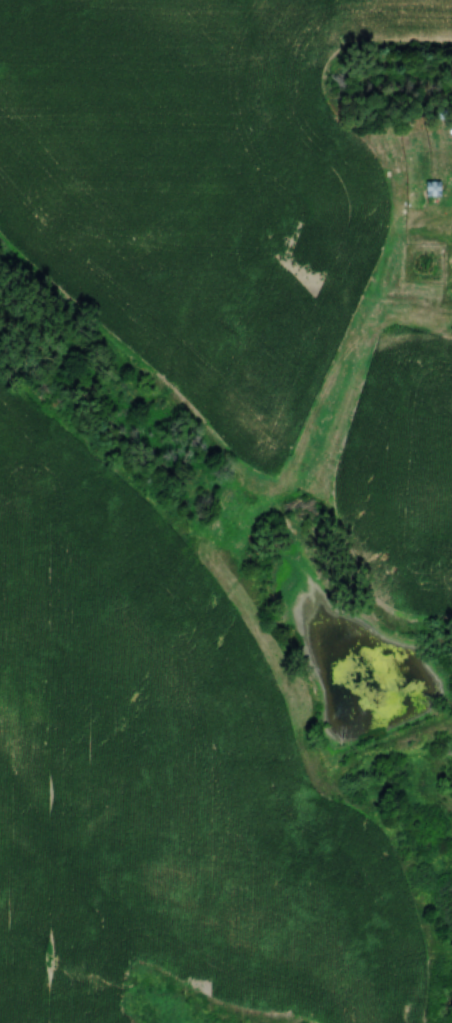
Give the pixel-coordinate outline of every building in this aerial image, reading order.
[(424,198),(438,198),(438,183),(424,183),(424,198)]
